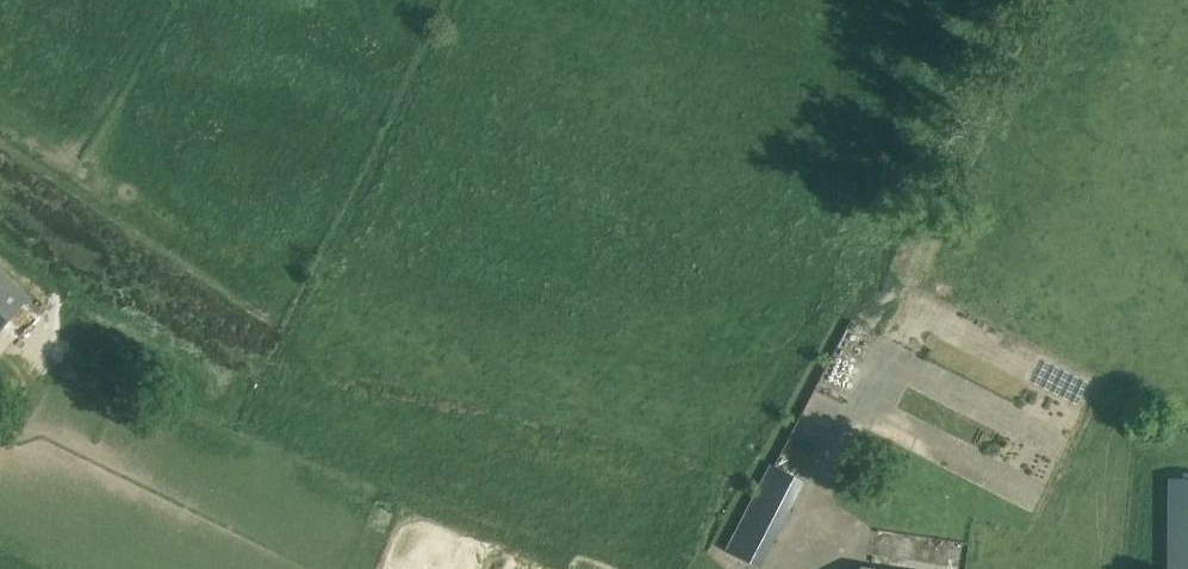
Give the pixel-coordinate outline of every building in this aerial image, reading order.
[(18,309),(29,295),(0,270),(0,329),(18,309)] [(801,476),(774,463),(745,518),(742,516),(725,548),(757,566),(805,480),(801,476)] [(1170,477),(1169,568),(1187,568),(1187,478),(1170,477)]
